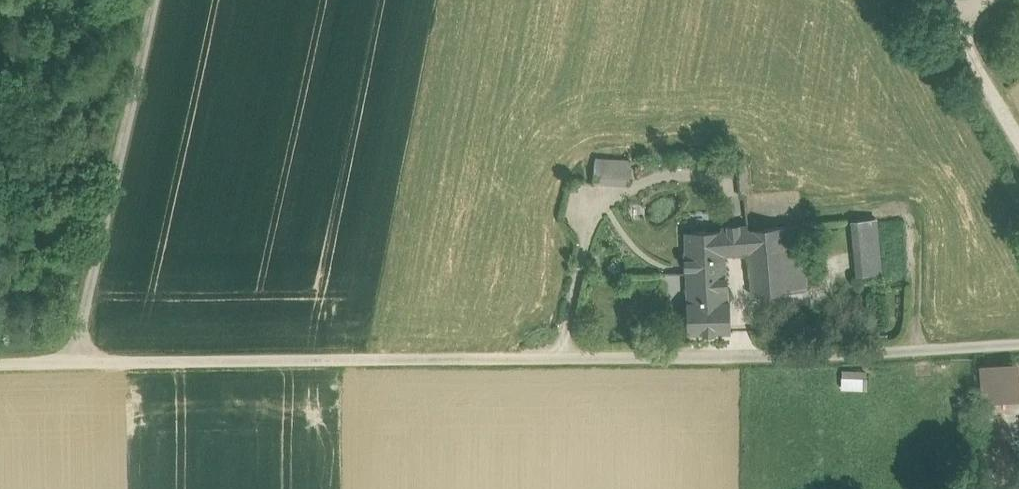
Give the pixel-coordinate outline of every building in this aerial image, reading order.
[(596,156),(596,182),(632,183),(632,157),(596,156)] [(886,226),(864,227),(864,246),(887,245),(886,226)] [(722,227),(683,229),(684,241),(722,236),(722,227)] [(864,227),(848,227),(849,239),(849,246),(864,246),(864,227)] [(803,228),(786,229),(790,276),(807,275),(805,247),(803,228)] [(824,228),(803,228),(805,247),(825,246),(824,240),(824,228)] [(786,229),(750,233),(751,251),(754,294),(791,292),(790,276),(786,229)] [(750,233),(724,236),(725,252),(751,251),(750,233)] [(722,236),(684,241),(686,301),(727,299),(725,252),(724,236),(722,236)] [(727,299),(686,301),(688,331),(731,329),(730,299),(727,299)] [(983,363),(984,397),(1018,396),(1018,363),(983,363)]
